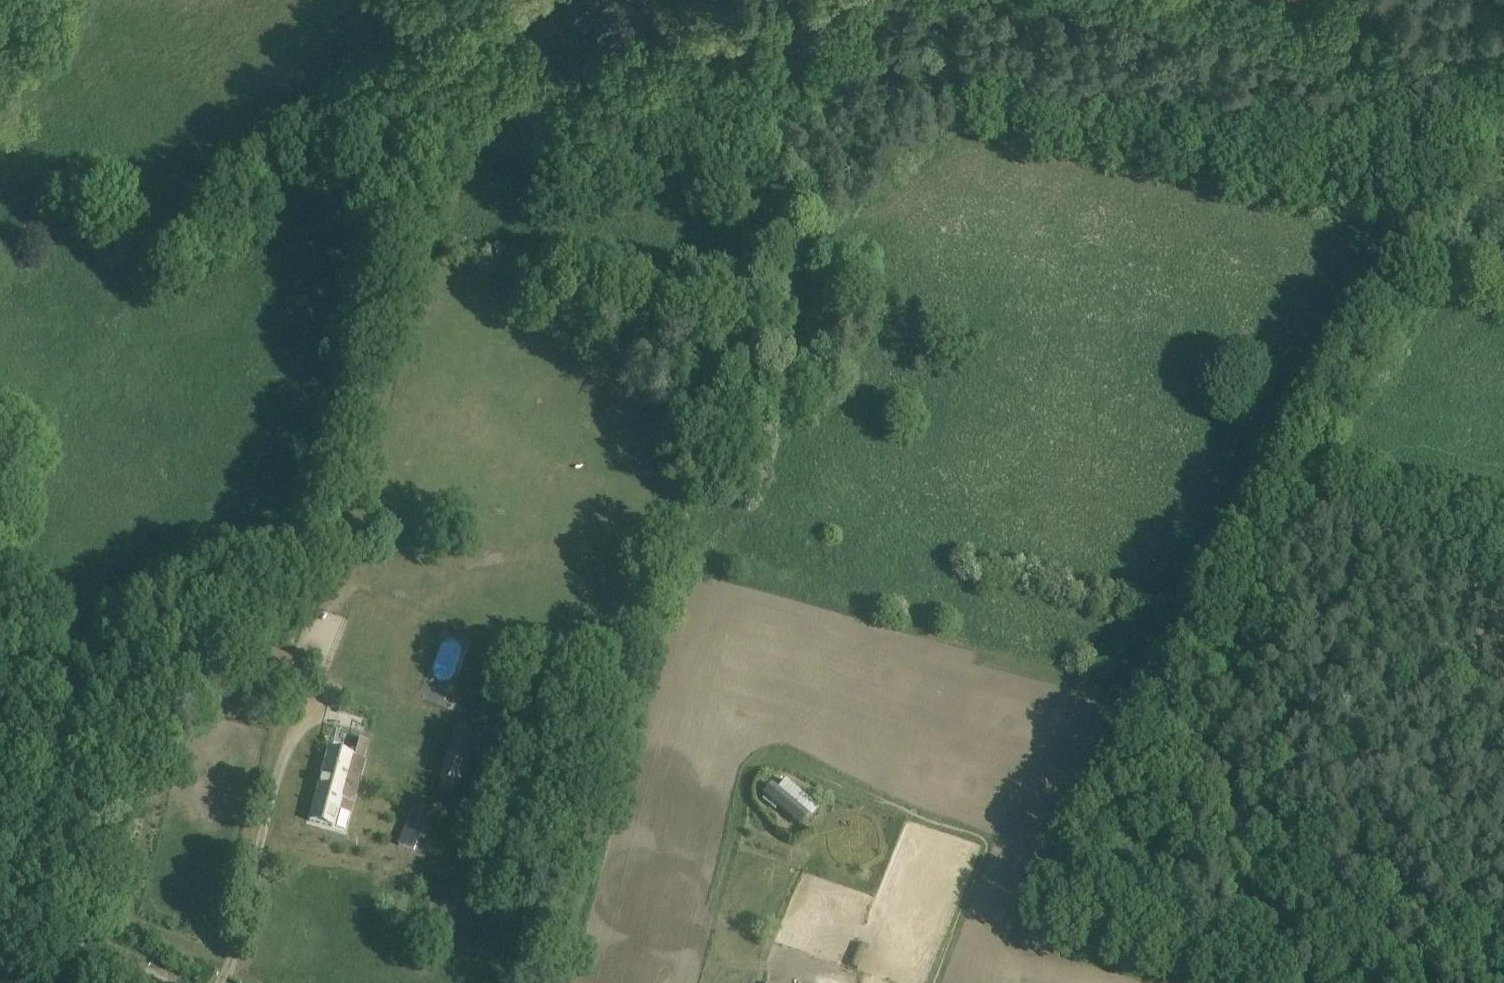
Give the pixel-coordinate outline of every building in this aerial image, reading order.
[(475,738),(454,731),(437,780),(457,788),(475,738)] [(368,743),(360,741),(357,752),(365,754),(368,743)] [(345,831),(358,784),(365,760),(330,750),(310,821),(345,831)] [(772,784),(763,795),(800,826),(809,816),(778,790),(772,784)] [(425,838),(434,815),(413,807),(398,845),(413,851),(419,836),(425,838)]
